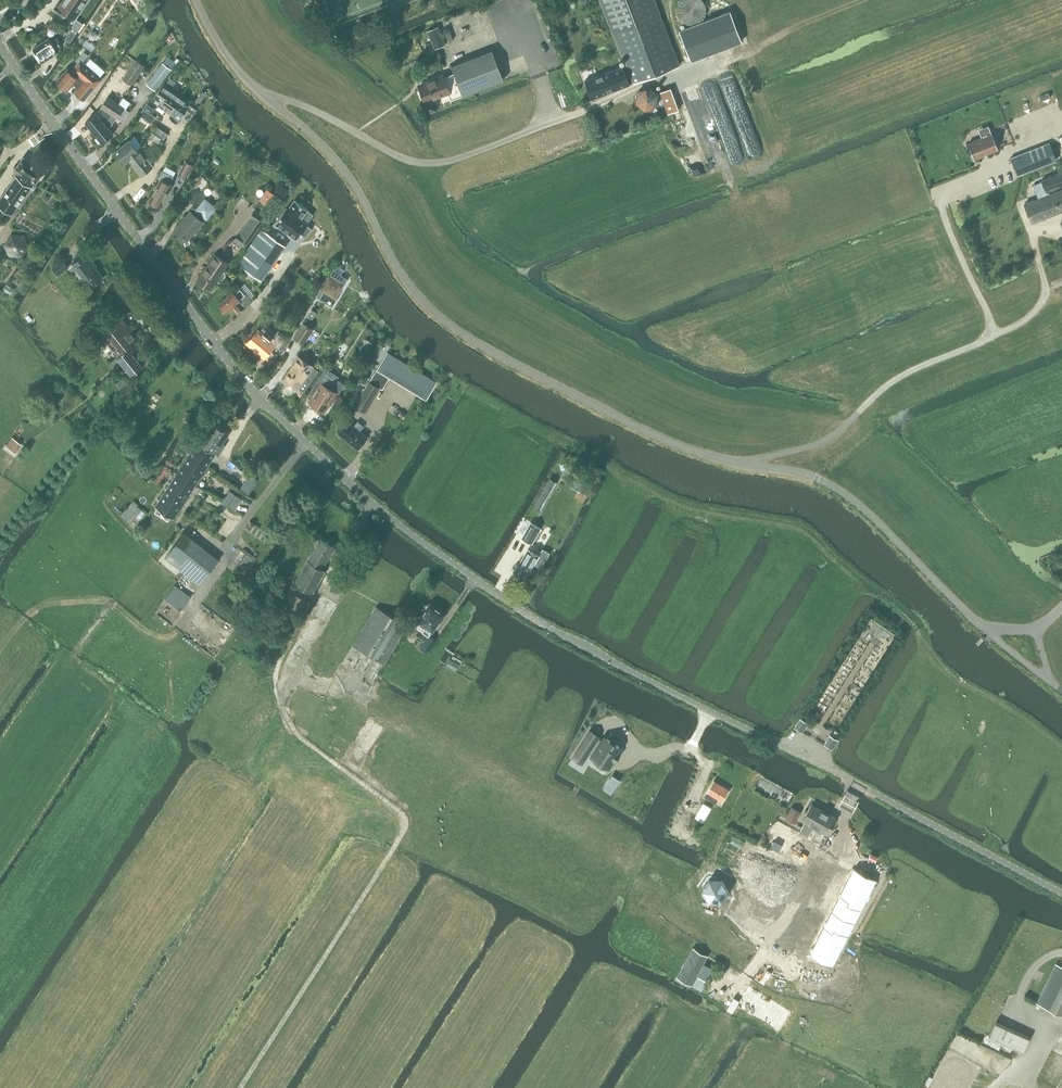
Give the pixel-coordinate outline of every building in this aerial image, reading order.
[(61,4),(77,14),(86,0),(64,0),(61,4)] [(614,31),(627,64),(634,82),(680,65),(660,13),(655,0),(602,0),(614,31)] [(674,10),(674,12),(675,13),(675,14),(675,16),(676,17),(676,18),(677,19),(678,20),(679,21),(680,22),(681,23),(682,23),(683,24),(685,24),(686,25),(687,25),(689,25),(690,25),(691,25),(693,25),(694,24),(695,24),(696,23),(697,23),(699,22),(700,21),(700,20),(701,19),(702,18),(703,17),(703,16),(704,14),(704,13),(704,12),(704,11),(704,9),(704,8),(704,7),(703,5),(703,4),(702,3),(702,2),(701,1),(700,0),(678,0),(678,1),(677,2),(676,3),(676,4),(675,5),(675,6),(674,8),(674,9),(674,10)] [(147,6),(141,10),(146,17),(152,14),(147,6)] [(711,51),(716,61),(734,55),(720,19),(679,32),(687,60),(711,51)] [(438,26),(427,30),(432,42),(439,46),(446,43),(438,26)] [(71,31),(66,38),(70,42),(75,34),(71,31)] [(93,31),(91,32),(89,33),(89,36),(90,38),(91,39),(93,40),(96,39),(97,37),(97,35),(97,33),(95,32),(93,31)] [(57,51),(56,49),(62,45),(56,36),(51,40),(49,38),(33,48),(42,61),(57,51)] [(455,72),(444,76),(451,92),(449,93),(451,99),(463,94),(464,95),(504,79),(492,49),(452,65),(455,72)] [(68,68),(57,81),(58,81),(58,83),(61,86),(64,85),(68,89),(74,82),(79,86),(75,91),(84,99),(102,78),(101,77),(106,70),(88,55),(88,54),(84,51),(77,60),(79,61),(71,70),(68,68)] [(123,77),(132,83),(144,65),(136,59),(123,77)] [(163,63),(147,83),(155,90),(172,69),(163,63)] [(627,64),(585,80),(592,98),(630,84),(634,82),(627,64)] [(451,92),(444,76),(444,74),(433,78),(434,79),(419,85),(426,102),(435,98),(437,100),(441,98),(442,95),(449,93),(451,92)] [(159,105),(169,112),(181,95),(171,89),(176,81),(170,77),(158,95),(164,98),(159,105)] [(671,88),(661,91),(669,112),(679,109),(671,88)] [(181,95),(169,112),(179,119),(189,105),(196,109),(199,105),(198,105),(205,95),(201,93),(195,102),(191,100),(190,102),(181,95)] [(86,122),(94,132),(105,122),(105,123),(112,113),(118,103),(108,96),(101,106),(102,106),(97,113),(97,112),(86,122)] [(112,113),(105,123),(105,122),(94,132),(102,142),(114,133),(109,127),(116,116),(117,117),(124,107),(118,103),(112,113)] [(148,105),(145,109),(151,114),(154,109),(148,105)] [(151,114),(145,109),(144,108),(140,114),(151,123),(155,116),(151,114)] [(152,137),(155,133),(163,139),(167,133),(156,125),(149,135),(152,137)] [(992,133),(968,143),(974,158),(998,148),(992,133)] [(123,163),(129,158),(138,150),(130,140),(115,152),(123,163)] [(1050,143),(1012,158),(1019,175),(1057,161),(1050,143)] [(138,150),(129,158),(142,174),(152,166),(139,149),(138,150)] [(23,156),(16,168),(23,173),(19,178),(17,177),(0,201),(0,204),(13,214),(32,187),(29,185),(33,180),(36,182),(44,171),(23,156)] [(186,161),(179,174),(186,177),(193,164),(186,161)] [(152,203),(155,205),(158,204),(160,205),(171,184),(169,183),(173,176),(162,170),(158,178),(160,179),(149,200),(151,201),(152,203)] [(1039,198),(1025,203),(1032,221),(1061,210),(1061,189),(1047,194),(1046,192),(1061,185),(1061,175),(1061,172),(1041,180),(1042,182),(1034,185),(1039,198)] [(268,189),(261,200),(269,206),(277,195),(268,189)] [(200,190),(190,200),(196,205),(205,195),(200,190)] [(191,210),(174,229),(187,240),(203,221),(202,221),(206,217),(207,217),(215,207),(205,199),(197,209),(194,213),(191,210)] [(286,207),(275,223),(297,239),(301,233),(305,236),(311,228),(307,225),(308,223),(307,223),(301,218),(307,210),(308,208),(295,199),(288,209),(286,207)] [(256,210),(235,240),(245,247),(266,217),(256,210)] [(262,229),(238,263),(262,280),(285,245),(262,229)] [(10,233),(3,244),(8,255),(21,257),(29,246),(23,234),(10,233)] [(31,251),(20,267),(26,272),(37,255),(31,251)] [(91,260),(92,259),(86,252),(72,263),(91,287),(104,277),(91,260)] [(198,280),(210,289),(218,279),(217,278),(228,262),(217,254),(212,261),(198,280)] [(62,258),(52,266),(58,274),(69,266),(62,258)] [(324,291),(320,298),(332,305),(337,298),(336,297),(344,284),(340,282),(344,277),(334,271),(330,276),(329,275),(321,289),(324,291)] [(235,306),(237,309),(236,310),(238,313),(244,308),(243,307),(252,300),(241,286),(234,292),(233,291),(219,303),(227,312),(235,306)] [(103,346),(108,343),(118,355),(117,356),(132,375),(143,366),(132,352),(136,348),(133,343),(138,339),(121,317),(114,322),(96,337),(103,346)] [(303,323),(293,337),(302,343),(312,328),(303,323)] [(258,327),(246,342),(264,357),(275,344),(279,347),(280,349),(288,337),(287,336),(279,330),(272,338),(258,327)] [(366,339),(362,347),(367,350),(371,342),(366,339)] [(372,377),(355,405),(365,411),(379,388),(383,390),(390,377),(427,400),(437,383),(387,353),(377,369),(372,377)] [(299,356),(283,379),(297,389),(313,365),(299,356)] [(322,373),(309,394),(313,396),(310,401),(325,410),(336,392),(338,393),(344,384),(336,378),(334,381),(322,373)] [(136,390),(129,381),(120,387),(127,396),(136,390)] [(338,432),(358,448),(367,436),(359,429),(361,427),(357,423),(355,426),(348,420),(338,432)] [(229,432),(212,421),(205,432),(201,430),(192,444),(195,446),(188,456),(207,467),(216,453),(218,454),(225,445),(222,442),(229,432)] [(13,437),(6,446),(15,452),(21,443),(13,437)] [(188,456),(177,473),(195,484),(195,485),(196,485),(207,467),(206,467),(188,456)] [(576,472),(572,480),(583,486),(587,478),(576,472)] [(195,484),(177,473),(156,506),(175,518),(196,485),(195,485),(195,484)] [(250,494),(258,480),(250,475),(241,488),(250,494)] [(550,477),(534,506),(538,508),(554,480),(550,477)] [(232,493),(225,504),(237,511),(244,500),(232,493)] [(133,502),(121,515),(127,521),(139,507),(133,502)] [(531,522),(522,537),(526,539),(532,542),(541,527),(534,524),(531,522)] [(184,533),(165,557),(199,584),(218,560),(184,533)] [(326,569),(323,567),(327,561),(325,560),(327,556),(329,557),(335,547),(320,538),(308,559),(308,560),(295,582),(313,592),(326,570),(325,570),(326,569)] [(248,555),(238,568),(245,574),(255,560),(257,558),(243,548),(242,551),(248,555)] [(539,555),(528,549),(514,572),(525,579),(539,555)] [(289,590),(283,601),(301,611),(304,605),(307,601),(289,590)] [(423,631),(428,635),(443,613),(442,612),(440,614),(438,612),(439,610),(437,609),(437,607),(434,605),(432,605),(430,604),(429,605),(427,603),(424,604),(422,607),(422,610),(425,612),(418,621),(426,626),(423,631)] [(407,625),(376,606),(353,645),(384,663),(407,625)] [(436,640),(428,635),(420,647),(427,652),(436,640)] [(808,722),(800,717),(795,725),(802,730),(808,722)] [(622,749),(605,738),(603,742),(598,740),(599,738),(591,733),(574,759),(583,765),(589,754),(594,757),(593,759),(610,769),(614,762),(615,762),(620,755),(619,754),(622,749)] [(830,734),(825,743),(833,747),(838,738),(830,734)] [(612,775),(604,788),(611,793),(620,779),(612,775)] [(713,780),(704,796),(712,800),(715,796),(722,801),(729,789),(713,780)] [(696,814),(704,819),(711,807),(703,803),(696,814)] [(827,833),(827,832),(829,833),(832,827),(830,826),(836,817),(812,803),(803,819),(806,821),(799,834),(807,838),(814,826),(827,833)] [(792,807),(786,818),(795,823),(801,812),(792,807)] [(796,832),(758,900),(780,912),(819,845),(807,838),(799,834),(796,832)] [(773,842),(771,847),(779,851),(781,846),(773,842)] [(852,872),(841,893),(850,897),(849,900),(863,908),(870,893),(875,883),(852,872)] [(709,879),(703,890),(709,900),(722,900),(728,889),(722,878),(709,879)] [(841,893),(833,909),(857,920),(863,908),(849,900),(850,897),(841,893)] [(833,909),(825,924),(834,929),(836,926),(850,933),(857,920),(833,909)] [(825,924),(815,946),(838,957),(850,933),(836,926),(834,929),(825,924)] [(677,975),(691,983),(707,955),(693,947),(677,975)] [(1056,964),(1036,1003),(1048,1008),(1047,1009),(1061,1015),(1061,1014),(1061,967),(1056,964)] [(996,1020),(989,1035),(1023,1051),(1030,1036),(996,1020)]
